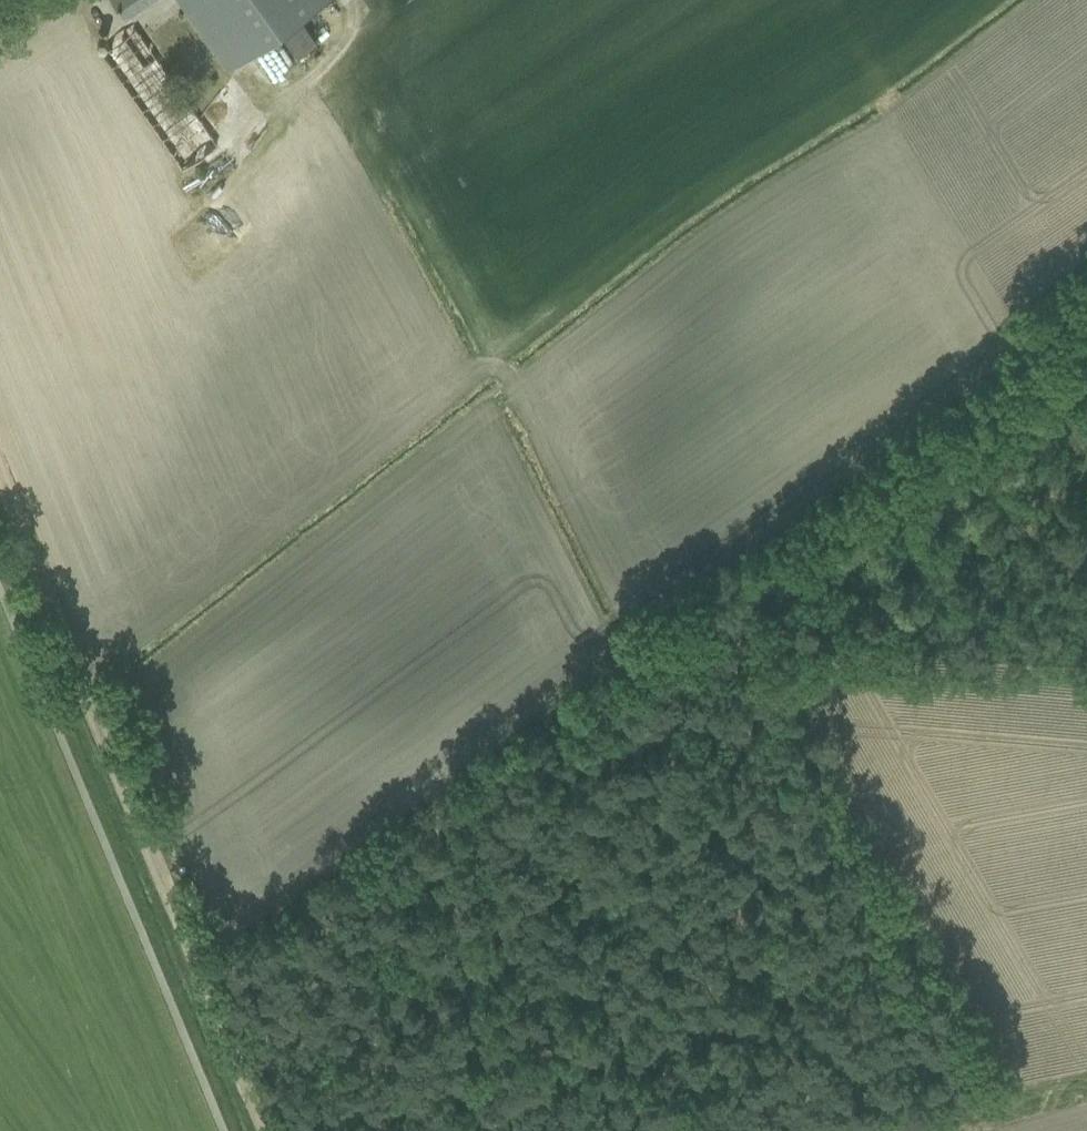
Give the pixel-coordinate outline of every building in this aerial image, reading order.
[(119,5),(128,17),(152,0),(115,0),(119,5)] [(227,70),(280,32),(296,57),(317,43),(300,18),(326,0),(178,0),(227,70)] [(100,52),(113,70),(181,168),(215,144),(135,28),(100,52)]
